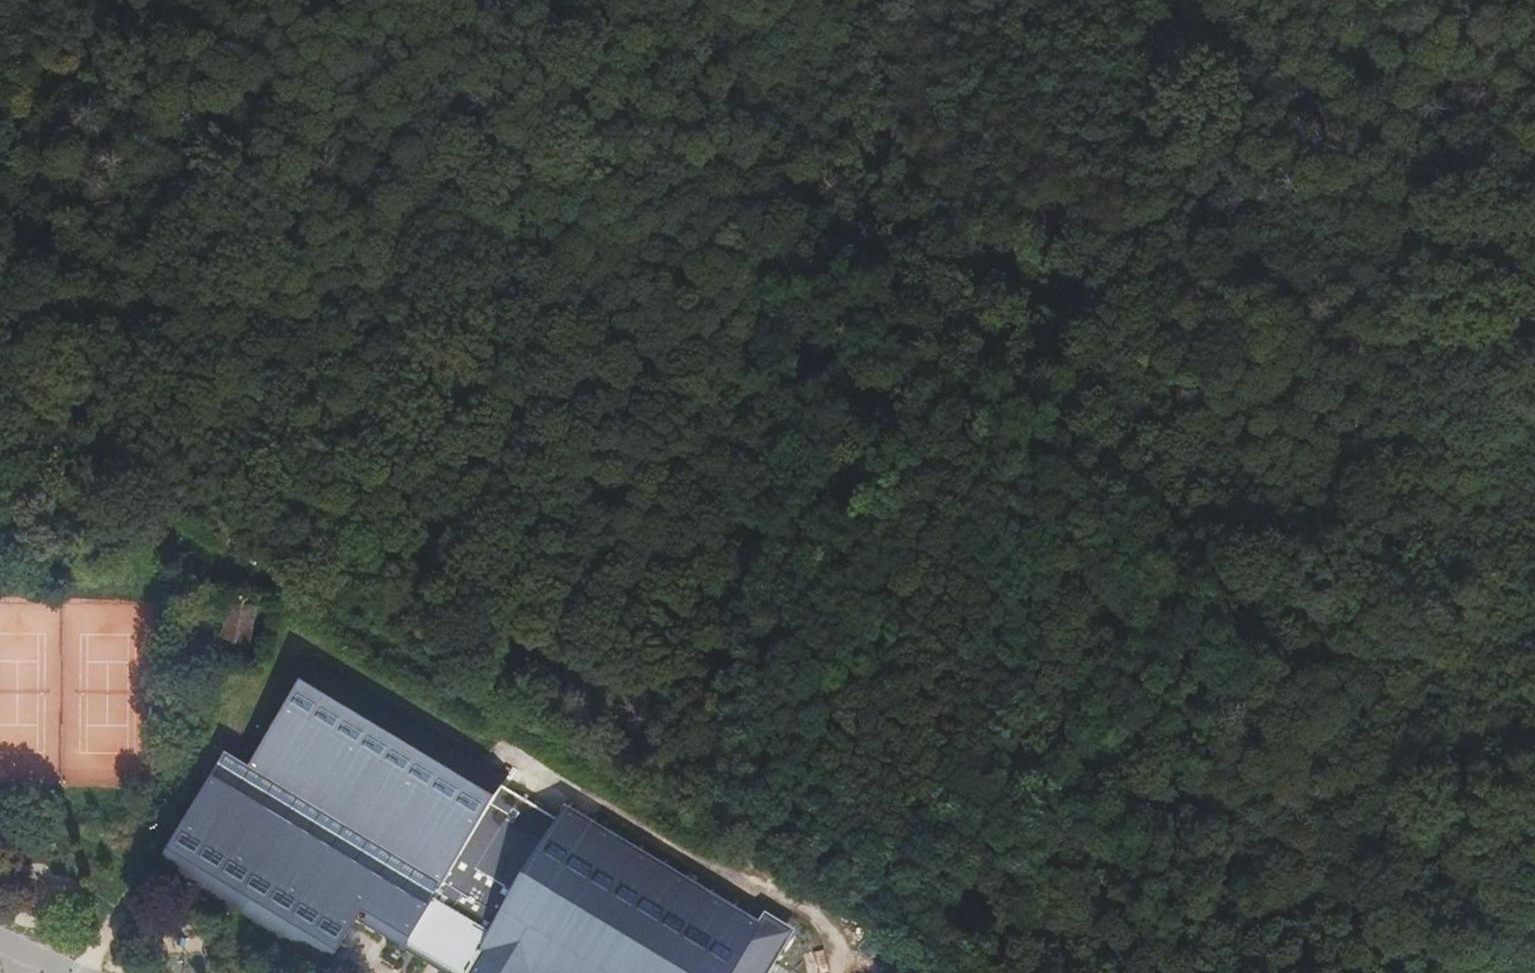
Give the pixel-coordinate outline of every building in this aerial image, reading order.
[(221,600),(217,645),(246,648),(250,603),(221,600)] [(160,864),(328,964),(355,919),(384,936),(388,938),(429,963),(433,965),(445,972),(447,972),(762,972),(788,931),(763,915),(757,924),(567,808),(560,820),(500,785),(503,779),(312,663),(255,758),(245,752),(232,745),(160,864)]
